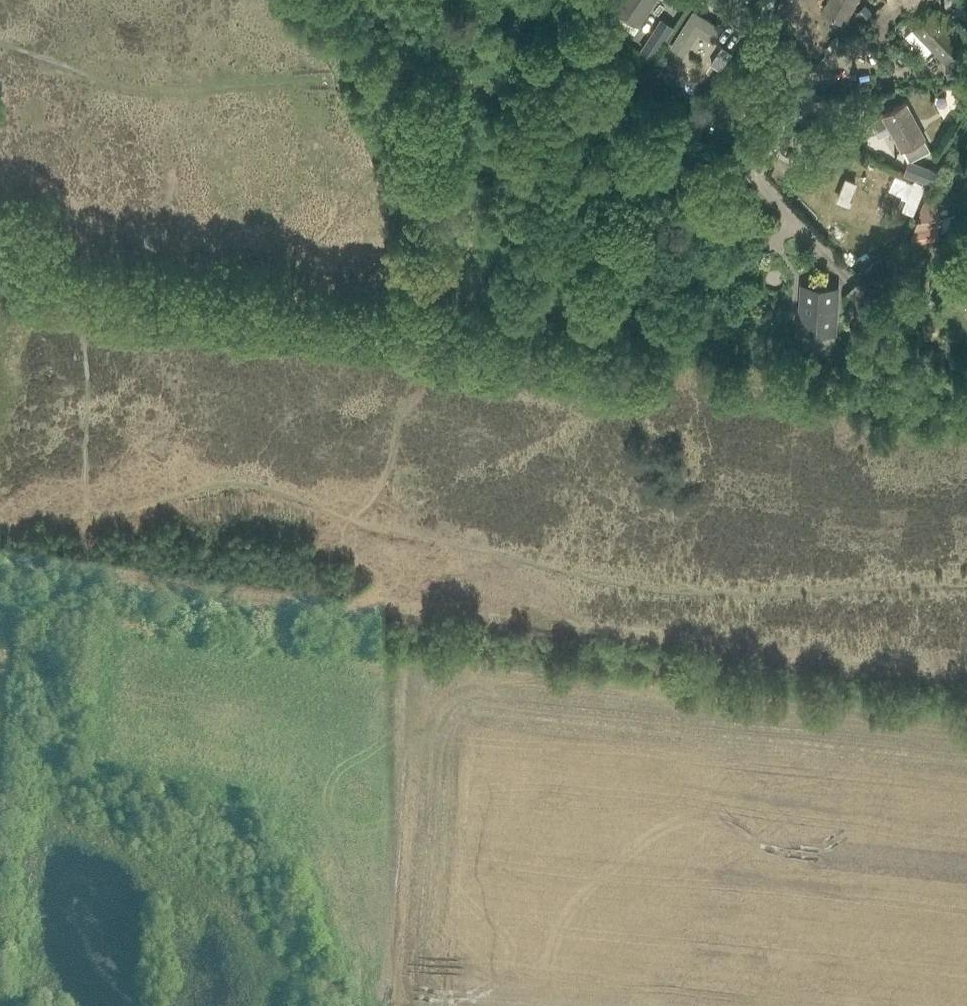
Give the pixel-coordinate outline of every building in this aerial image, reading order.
[(614,8),(638,24),(654,0),(619,0),(614,8)] [(858,0),(827,0),(822,10),(846,23),(858,0)] [(874,13),(866,4),(857,13),(865,21),(874,13)] [(947,62),(966,43),(933,8),(913,28),(947,62)] [(722,27),(694,9),(671,45),(685,55),(700,32),(714,41),(722,27)] [(674,24),(662,16),(641,49),(653,57),(674,24)] [(839,36),(831,43),(838,51),(845,44),(839,36)] [(724,71),(736,49),(725,43),(713,66),(724,71)] [(947,62),(947,76),(966,75),(966,61),(947,62)] [(930,150),(905,103),(874,119),(873,123),(879,135),(883,136),(893,131),(908,161),(930,150)] [(936,169),(913,160),(908,173),(931,182),(936,169)] [(903,174),(894,171),(888,188),(907,195),(911,183),(900,180),(903,174)] [(853,200),(865,205),(863,211),(873,215),(884,186),(874,182),(870,191),(855,186),(858,180),(846,176),(837,200),(851,206),(853,200)] [(915,231),(934,231),(933,229),(942,227),(939,205),(922,208),(924,220),(919,220),(915,231)] [(885,272),(874,259),(863,269),(874,282),(885,272)] [(966,309),(966,272),(958,274),(965,309),(966,309)] [(838,286),(800,283),(797,328),(835,331),(838,286)]
